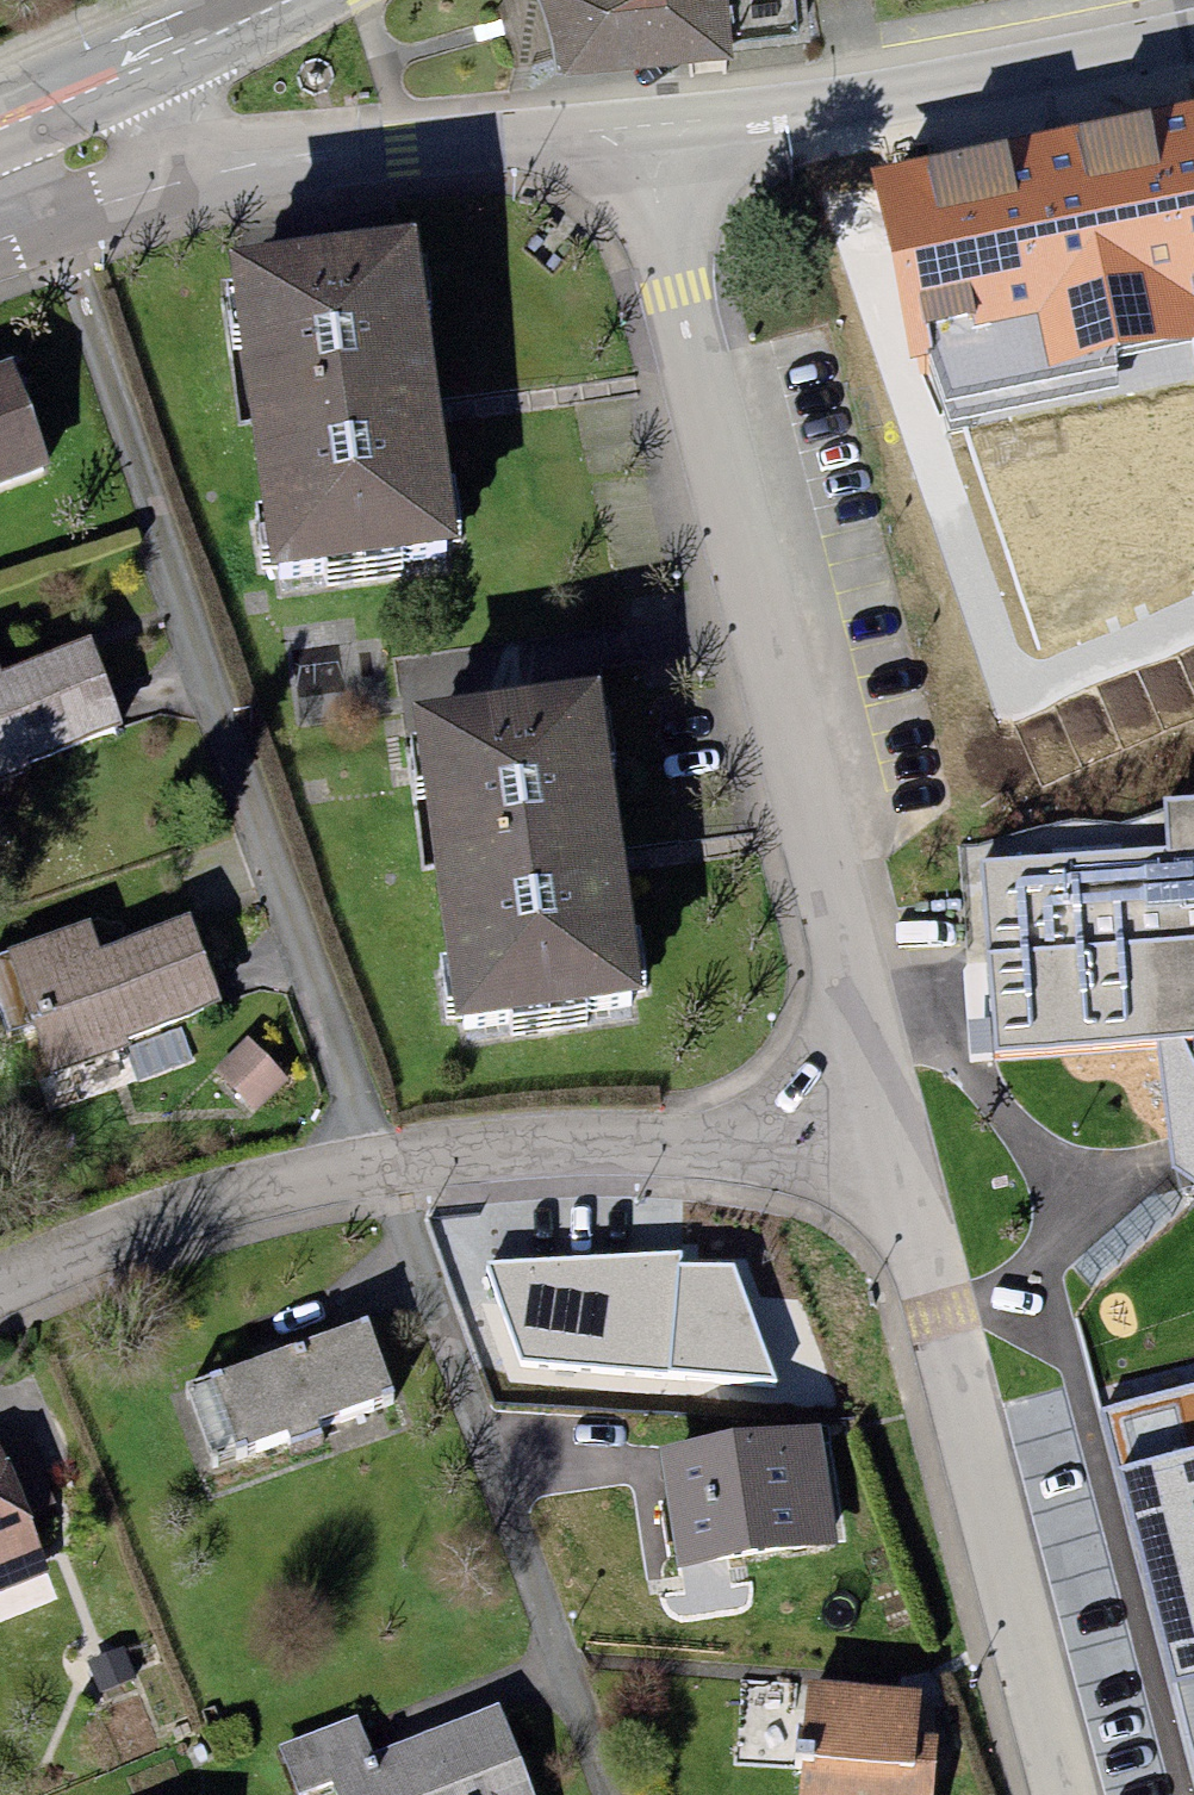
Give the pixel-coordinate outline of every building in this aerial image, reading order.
[(542,7),(551,38),(556,77),(733,60),(733,53),(812,44),(807,0),(539,0),(542,7)] [(877,166),(912,358),(931,357),(954,420),(963,419),(1125,389),(1122,354),(1192,339),(1193,338),(1193,100),(877,166)] [(416,223),(230,248),(272,563),(459,538),(416,223)] [(963,419),(1037,647),(1193,581),(1193,350),(1192,339),(1122,354),(1125,389),(963,419)] [(52,466),(12,357),(0,361),(0,485),(52,466)] [(30,764),(28,758),(120,723),(89,640),(2,672),(0,667),(0,776),(30,764)] [(600,676),(412,702),(456,1016),(644,990),(600,676)] [(1007,1046),(1159,1036),(1185,1034),(1193,1033),(1193,800),(1163,802),(1167,859),(995,871),(1007,1046)] [(91,916),(5,947),(50,1073),(129,1045),(126,1036),(224,1001),(192,911),(101,943),(91,916)] [(1159,1036),(1173,1169),(1193,1183),(1193,1052),(1185,1034),(1159,1036)] [(289,1078),(247,1037),(214,1071),(256,1112),(289,1078)] [(681,1250),(489,1263),(522,1361),(776,1381),(736,1261),(678,1263),(681,1250)] [(366,1316),(183,1380),(211,1459),(285,1433),(289,1445),(320,1434),(314,1419),(393,1391),(366,1316)] [(1100,1410),(1171,1679),(1193,1673),(1193,1385),(1100,1410)] [(823,1422),(662,1447),(680,1566),(841,1541),(823,1422)] [(27,1514),(57,1502),(29,1430),(0,1442),(0,1447),(27,1514)] [(49,1568),(27,1514),(0,1447),(0,1588),(49,1568)] [(124,1647),(88,1660),(99,1690),(135,1677),(124,1647)] [(1171,1679),(1193,1768),(1193,1673),(1171,1679)] [(799,1794),(935,1794),(940,1735),(917,1734),(921,1689),(809,1679),(799,1794)] [(499,1703),(372,1751),(357,1714),(278,1743),(298,1793),(333,1780),(338,1794),(534,1794),(499,1703)]
